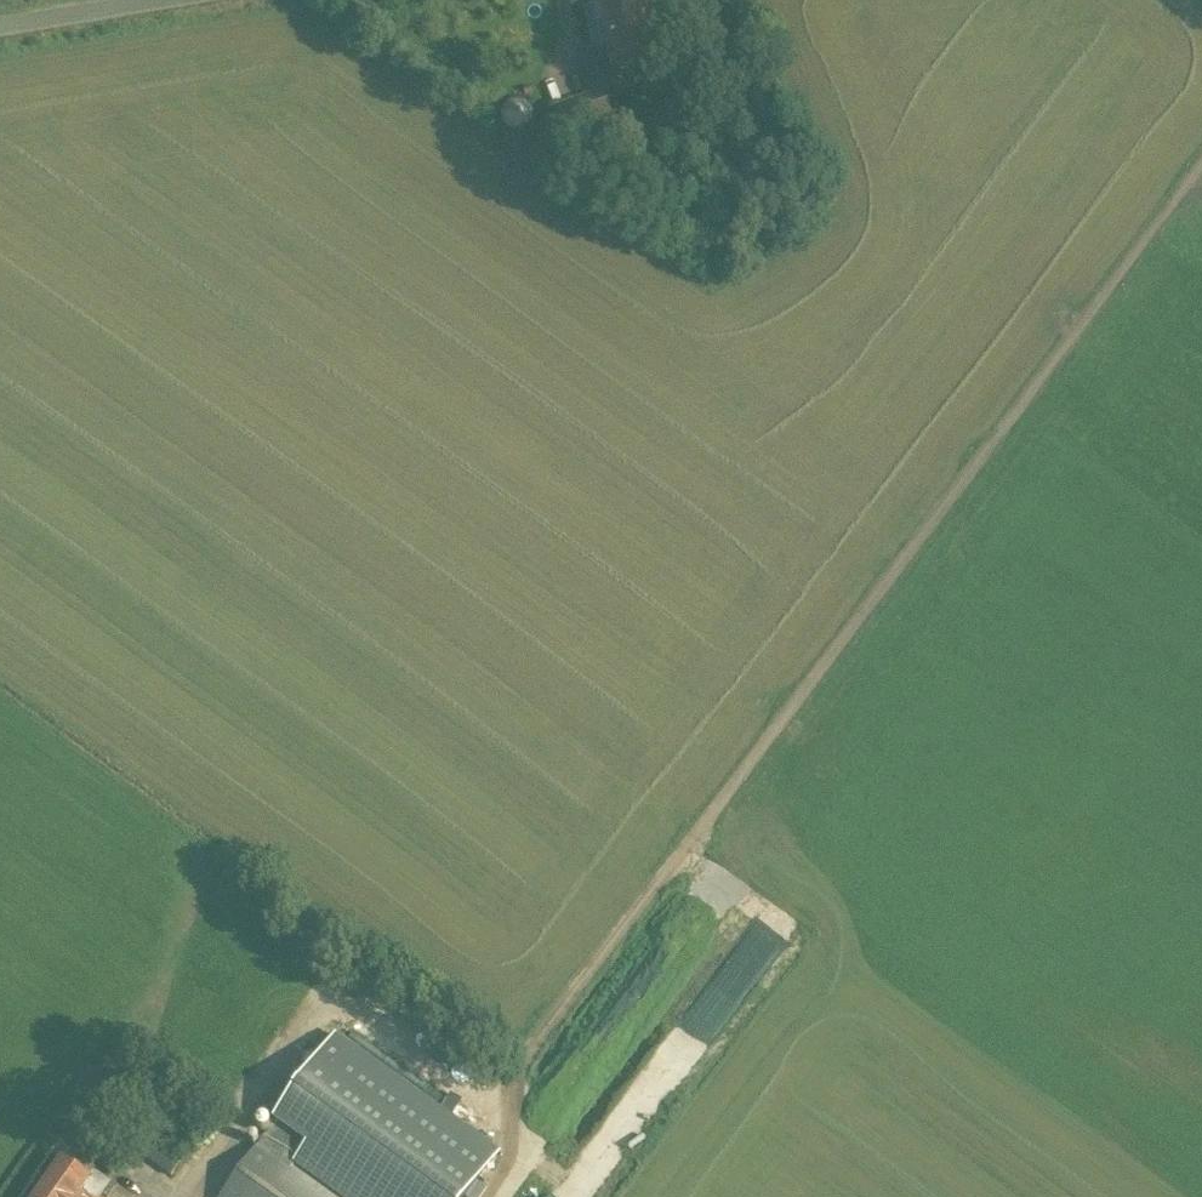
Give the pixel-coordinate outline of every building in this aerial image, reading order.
[(646,0),(623,0),(598,5),(598,7),(587,9),(591,27),(602,25),(611,68),(659,58),(646,0)] [(626,196),(631,191),(615,175),(609,180),(626,196)] [(220,1196),(334,1196),(293,1167),(295,1165),(339,1196),(468,1196),(500,1152),(337,1035),(220,1196)] [(171,1178),(190,1152),(148,1122),(129,1148),(171,1178)] [(63,1162),(39,1196),(101,1196),(110,1184),(95,1173),(90,1181),(63,1162)]
